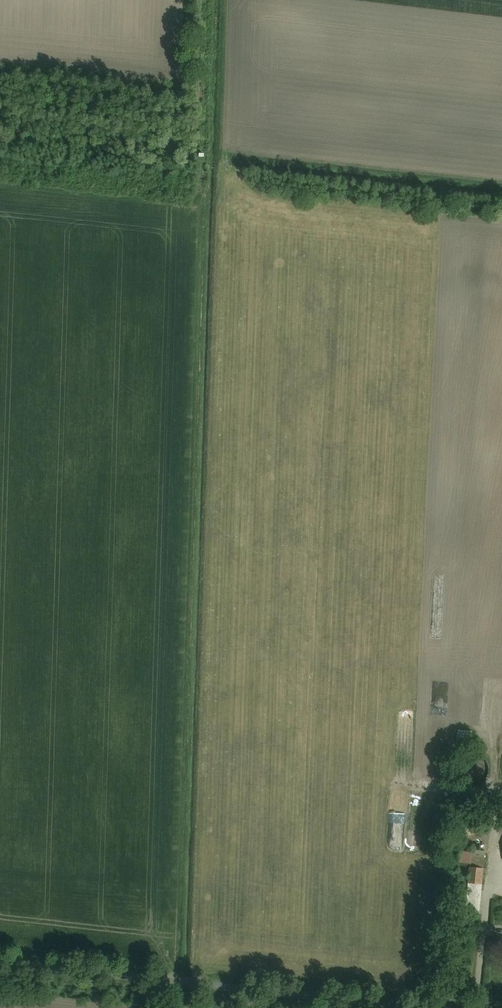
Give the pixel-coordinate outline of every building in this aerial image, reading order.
[(453,770),(455,776),(458,780),(462,784),(467,786),(473,786),(478,785),(483,781),(487,776),(489,771),(488,764),(486,759),(482,754),(476,752),(470,751),(464,752),(459,755),(456,760),(454,765),(453,770)] [(468,861),(468,865),(485,866),(486,849),(471,848),(471,852),(461,852),(460,861),(468,861)] [(484,867),(469,865),(468,882),(482,883),(484,867)]
